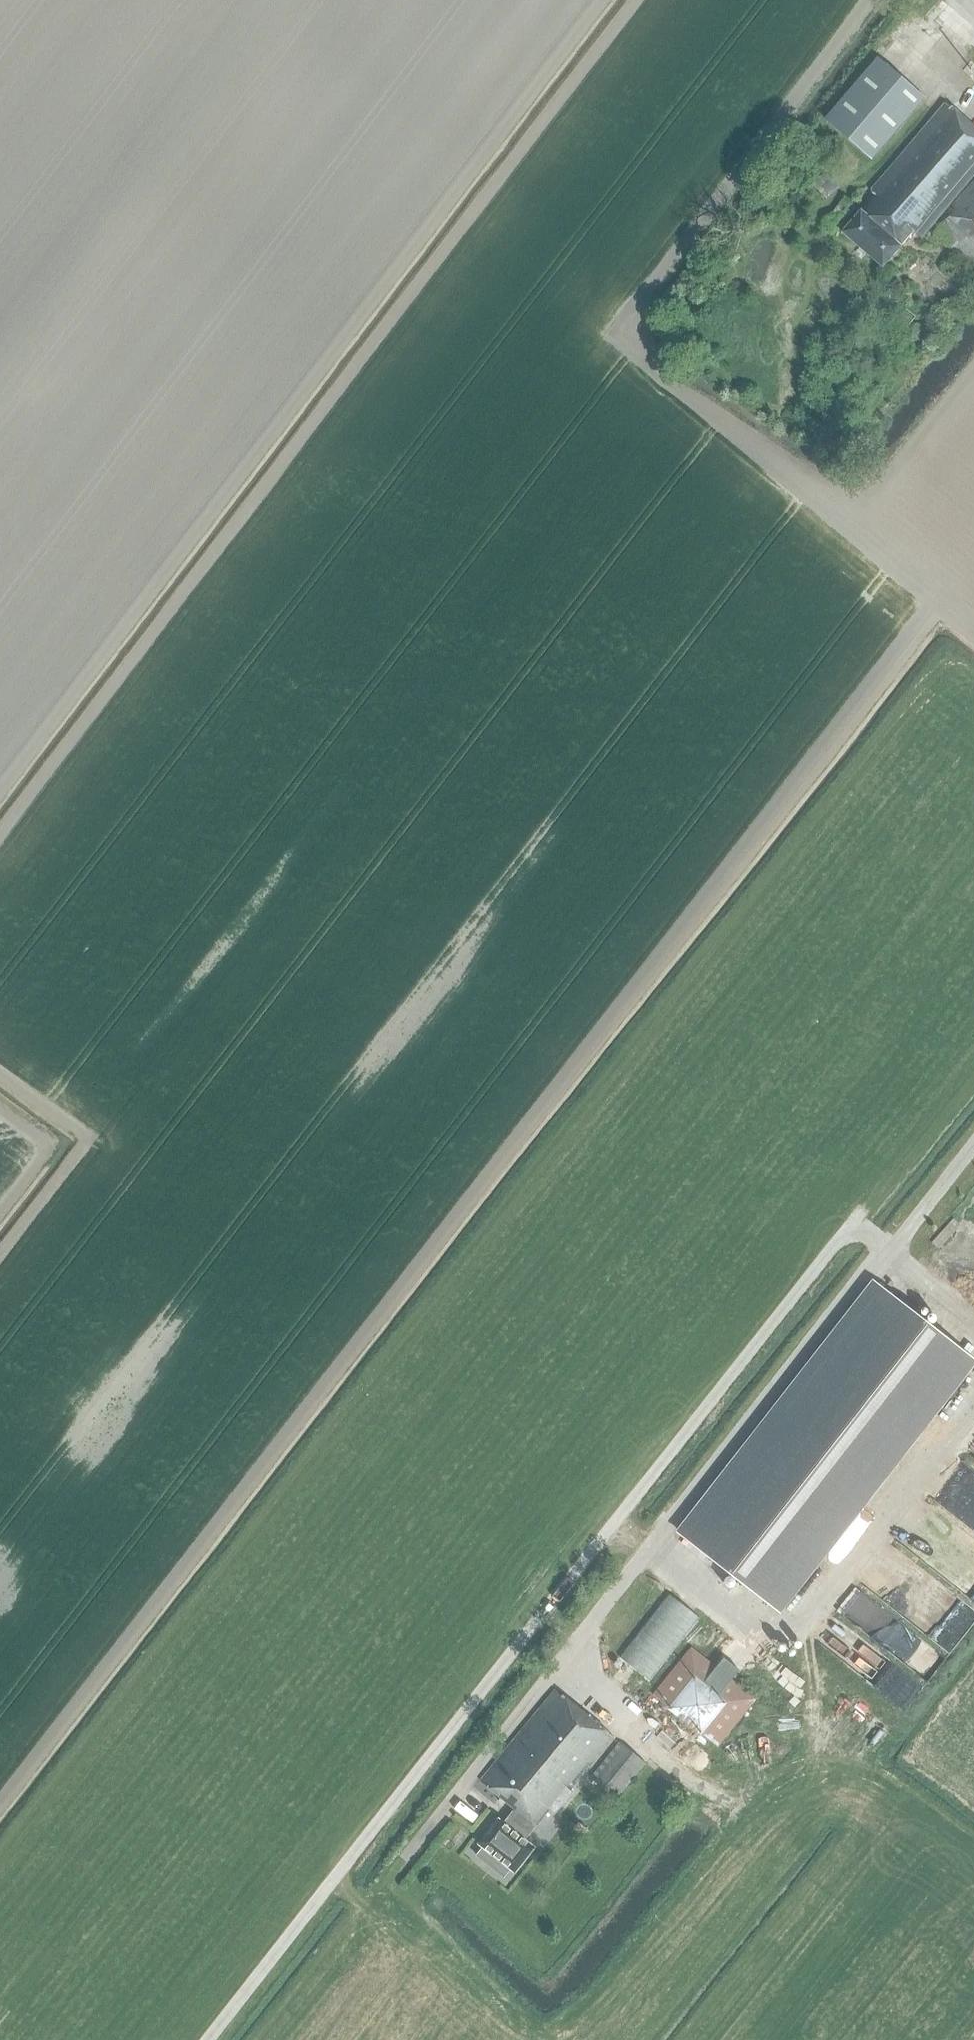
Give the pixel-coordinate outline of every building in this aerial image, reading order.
[(924,98),(877,58),(824,119),(872,160),(924,98)] [(927,233),(973,273),(973,271),(973,134),(944,108),(871,191),(878,197),(864,212),(862,210),(841,234),(882,270),(920,226),(927,233)] [(827,193),(839,182),(828,170),(816,182),(827,193)] [(876,1284),(681,1534),(777,1609),(972,1359),(876,1284)] [(649,1680),(699,1617),(670,1594),(620,1658),(649,1680)] [(950,1653),(869,1595),(830,1650),(910,1708),(950,1653)] [(756,1699),(691,1648),(653,1695),(718,1747),(756,1699)] [(503,1823),(498,1819),(479,1844),(514,1873),(534,1848),(525,1840),(549,1810),(554,1814),(555,1813),(572,1792),(570,1790),(614,1736),(558,1690),(483,1781),(501,1795),(501,1796),(515,1808),(503,1823)] [(646,1764),(620,1743),(591,1778),(617,1799),(646,1764)]
